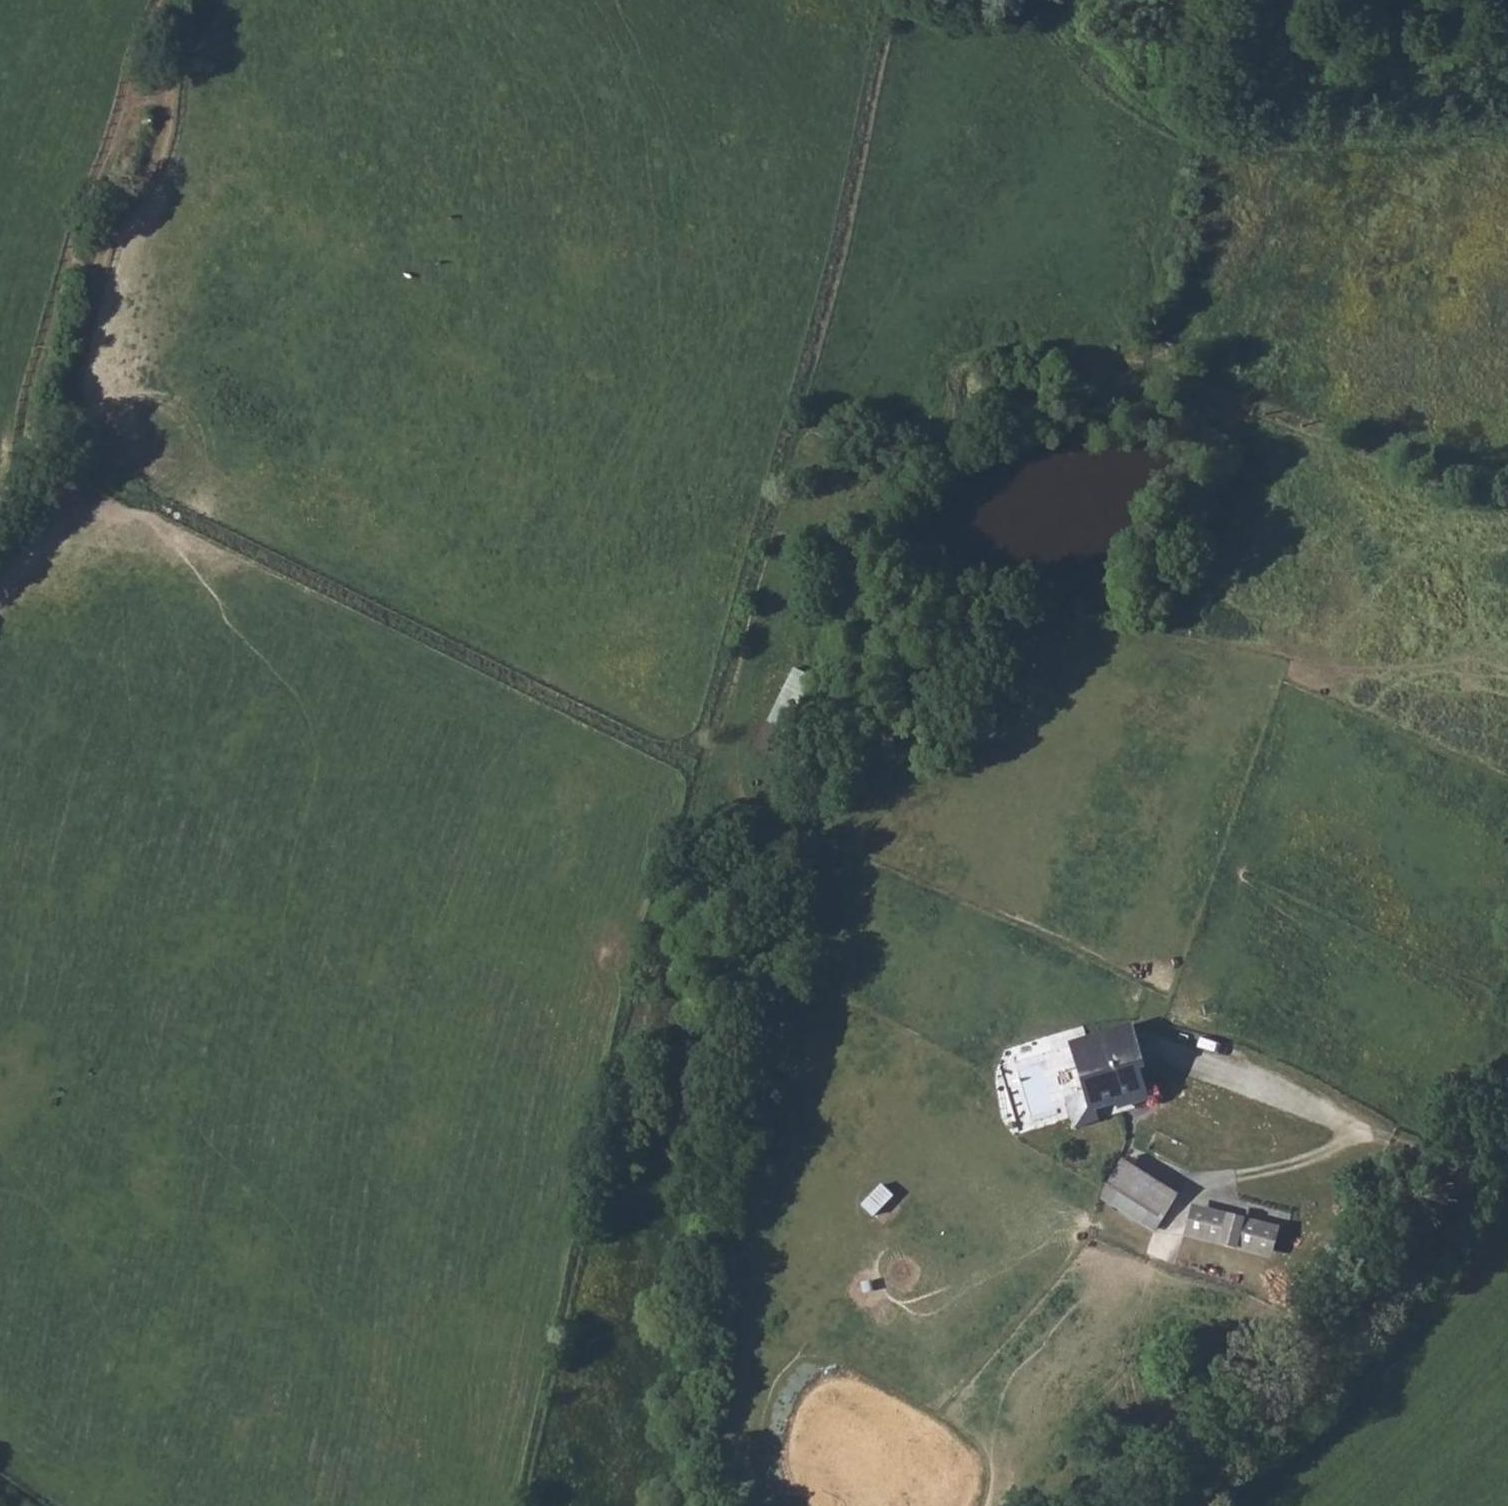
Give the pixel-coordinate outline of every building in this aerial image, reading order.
[(781,753),(812,677),(791,669),(760,745),(781,753)] [(1067,1043),(1081,1093),(1084,1105),(1092,1103),(1113,1098),(1114,1102),(1141,1095),(1124,1027),(1067,1043)] [(1084,1105),(1081,1093),(1065,1096),(1072,1124),(1096,1117),(1092,1103),(1084,1105)] [(1151,1220),(1163,1199),(1117,1165),(1102,1184),(1151,1220)] [(875,1216),(896,1196),(884,1184),(863,1204),(875,1216)] [(1273,1254),(1280,1224),(1193,1203),(1186,1233),(1273,1254)]
